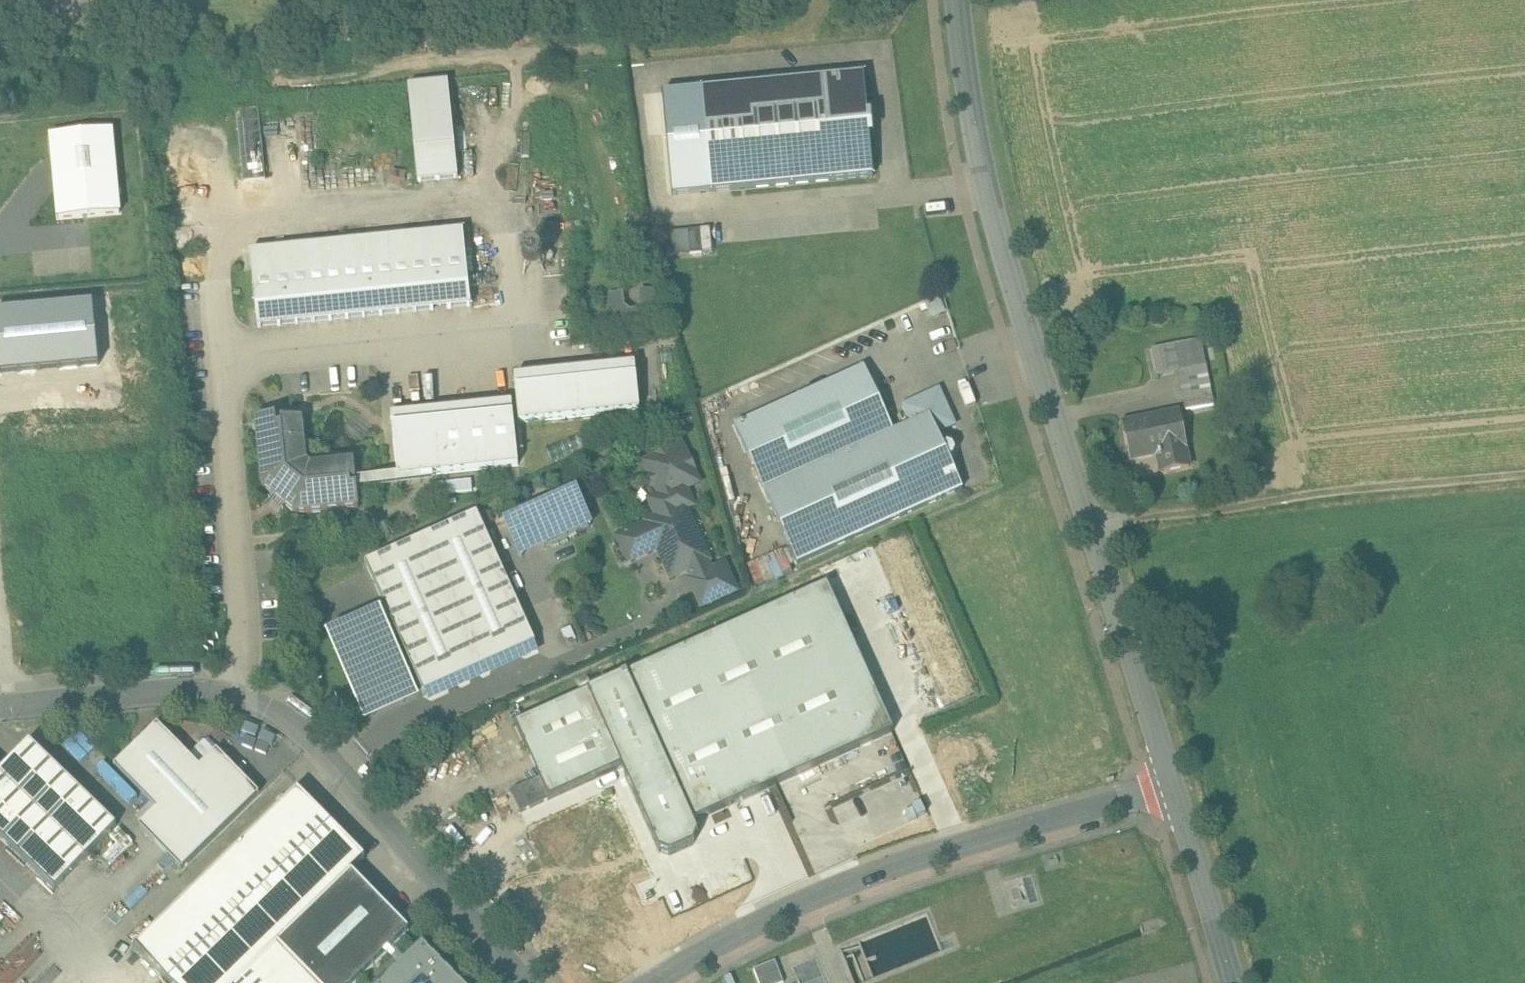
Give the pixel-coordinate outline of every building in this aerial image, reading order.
[(865,75),(703,90),(712,191),(874,176),(865,75)] [(449,82),(409,86),(419,181),(458,177),(449,82)] [(259,109),(237,111),(238,123),(260,121),(259,109)] [(260,121),(238,123),(239,135),(261,133),(260,121)] [(115,131),(51,135),(57,219),(121,214),(115,131)] [(261,133),(239,135),(240,147),(262,144),(261,133)] [(262,144),(240,147),(241,158),(264,156),(262,144)] [(264,156),(241,158),(243,170),(265,168),(264,156)] [(265,168),(243,170),(244,182),(266,180),(265,168)] [(705,228),(691,229),(693,253),(707,252),(705,228)] [(464,230),(251,252),(259,327),(471,305),(464,230)] [(677,234),(661,236),(663,258),(679,257),(677,234)] [(629,292),(614,291),(616,312),(627,321),(643,325),(657,317),(659,308),(658,290),(647,292),(647,307),(639,311),(632,306),(629,292)] [(1202,339),(1153,348),(1158,375),(1180,371),(1207,366),(1202,339)] [(635,364),(515,376),(518,410),(513,411),(514,422),(640,409),(635,364)] [(1207,366),(1180,371),(1187,410),(1214,404),(1207,366)] [(864,367),(735,425),(765,489),(893,431),(864,367)] [(512,403),(392,415),(398,477),(518,465),(514,422),(513,411),(512,403)] [(1180,411),(1125,422),(1132,461),(1159,456),(1162,472),(1191,466),(1180,411)] [(893,431),(765,489),(798,562),(963,488),(948,457),(953,455),(954,450),(952,446),(948,444),(944,446),(929,415),(893,431)] [(302,419),(282,422),(282,428),(277,428),(276,418),(256,420),(263,486),(297,514),(359,508),(357,487),(351,488),(351,483),(357,483),(355,462),(310,466),(307,464),(302,419)] [(709,559),(685,508),(692,504),(684,487),(698,481),(692,468),(694,467),(690,458),(688,459),(682,446),(668,452),(668,450),(659,454),(660,456),(646,462),(652,475),(651,476),(655,485),(656,484),(661,495),(651,500),(659,517),(648,522),(649,524),(619,537),(630,560),(659,546),(672,576),(689,568),(694,579),(712,571),(707,560),(709,559)] [(506,521),(521,555),(591,523),(576,489),(506,521)] [(477,512),(366,562),(424,692),(536,642),(477,512)] [(748,562),(757,584),(784,572),(774,550),(748,562)] [(694,579),(692,580),(703,605),(736,590),(724,565),(712,571),(694,579)] [(828,584),(589,691),(586,685),(572,692),(574,697),(516,724),(540,777),(512,790),(522,811),(622,766),(662,748),(694,821),(894,731),(828,584)] [(416,696),(380,613),(329,635),(365,718),(416,696)] [(200,767),(158,724),(115,767),(157,810),(140,826),(182,870),(260,794),(217,751),(200,767)] [(31,742),(0,773),(0,836),(56,890),(117,826),(31,742)] [(694,821),(662,748),(622,766),(660,849),(684,858),(689,856),(698,832),(694,821)] [(136,948),(170,982),(239,982),(279,944),(279,943),(351,873),(352,872),(365,858),(298,790),(136,948)] [(279,943),(279,944),(318,982),(356,982),(409,931),(352,872),(351,873),(279,943)] [(279,944),(239,982),(318,982),(279,944)] [(423,944),(384,982),(461,982),(423,944)] [(776,960),(754,968),(758,979),(780,971),(776,960)] [(758,979),(760,982),(781,982),(784,982),(780,971),(758,979)]
